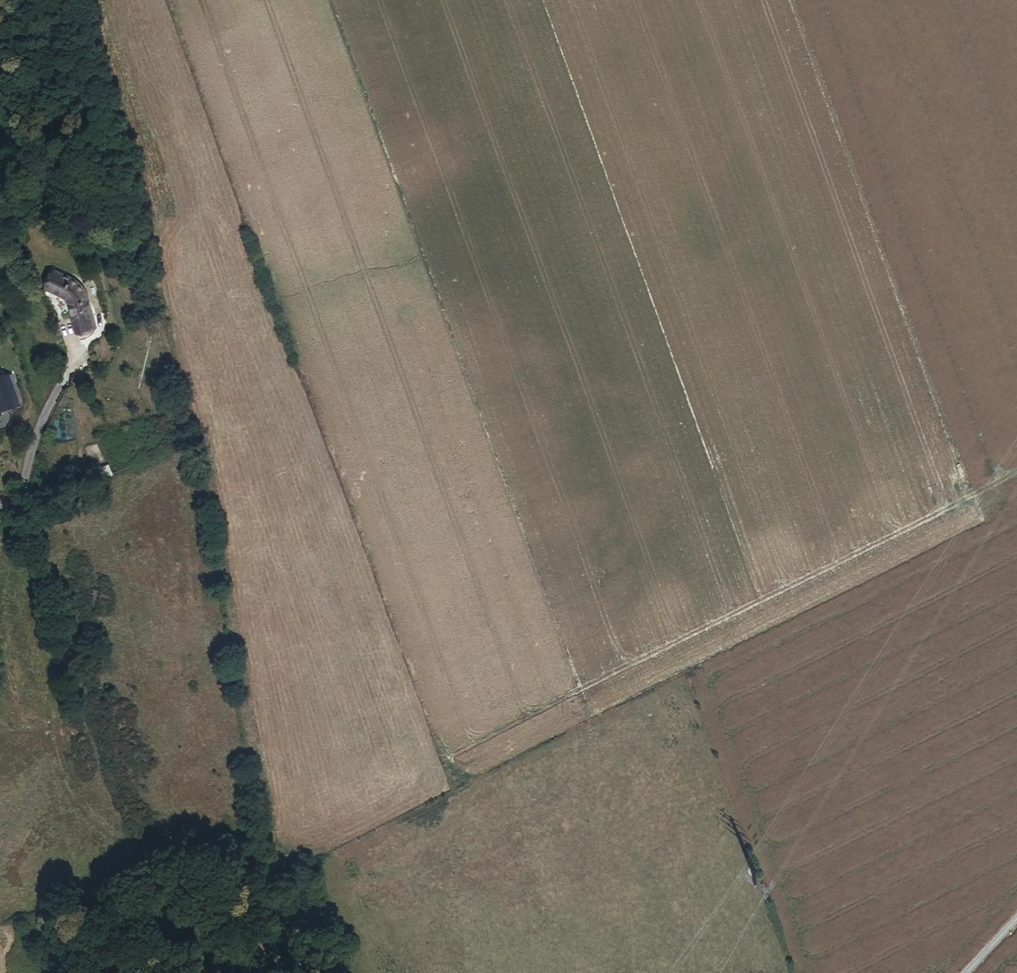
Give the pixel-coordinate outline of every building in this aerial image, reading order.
[(53,273),(46,290),(65,300),(66,302),(68,303),(69,304),(70,308),(76,334),(93,330),(86,301),(84,295),(83,292),(81,288),(78,286),(76,285),(64,279),(53,273)] [(11,413),(0,391),(0,419),(11,413)] [(104,469),(83,477),(87,487),(108,479),(104,469)]
